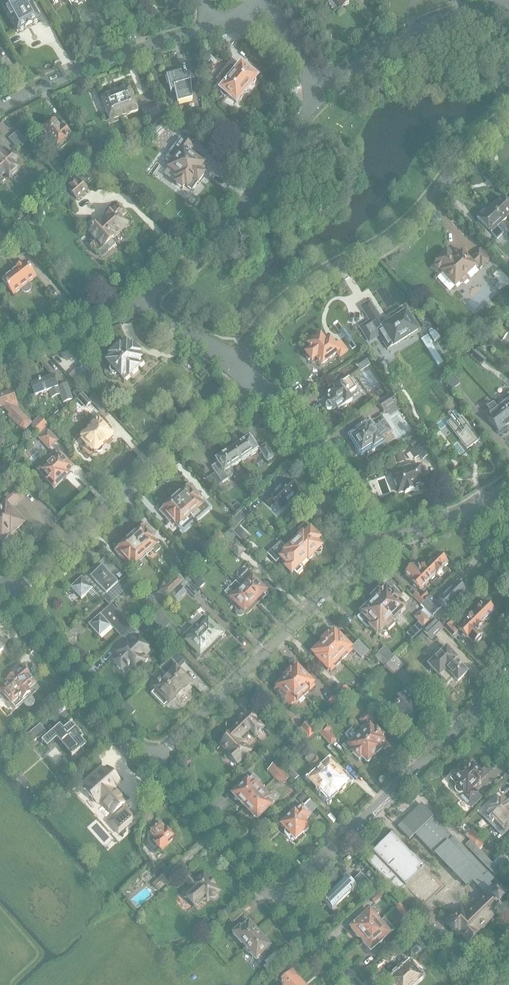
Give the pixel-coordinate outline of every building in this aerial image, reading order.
[(40,21),(29,0),(15,0),(3,6),(17,33),(40,21)] [(341,8),(351,2),(350,0),(336,0),(341,8)] [(238,105),(236,104),(237,102),(240,102),(243,99),(243,96),(251,86),(254,86),(256,83),(255,80),(257,79),(250,73),(249,71),(247,68),(245,69),(241,66),(237,72),(233,68),(230,69),(221,80),(221,82),(223,84),(219,89),(220,91),(220,92),(220,96),(224,99),(220,103),(232,113),(238,105)] [(178,103),(193,99),(190,75),(182,77),(181,72),(167,76),(171,93),(175,92),(178,103)] [(131,91),(129,90),(129,88),(101,98),(102,102),(101,104),(103,109),(105,110),(108,117),(118,113),(119,115),(120,115),(122,118),(138,112),(132,97),(133,95),(131,91)] [(146,122),(161,116),(157,105),(142,110),(146,122)] [(151,139),(167,124),(160,117),(145,132),(151,139)] [(67,138),(71,136),(64,127),(61,129),(54,121),(48,125),(46,124),(42,127),(42,129),(42,130),(41,131),(55,149),(56,149),(59,153),(65,148),(62,144),(68,139),(67,138)] [(208,168),(204,165),(188,153),(192,147),(182,140),(174,152),(178,155),(174,160),(173,160),(167,167),(178,174),(175,178),(177,180),(175,183),(182,188),(184,185),(191,190),(197,182),(199,183),(205,175),(204,174),(208,168)] [(85,141),(80,144),(86,151),(90,147),(85,141)] [(20,170),(15,164),(19,160),(12,153),(8,157),(3,152),(0,155),(0,177),(1,178),(5,173),(10,179),(20,170)] [(56,186),(50,179),(45,183),(51,190),(56,186)] [(77,200),(87,191),(79,182),(76,184),(74,182),(69,187),(71,189),(69,191),(77,200)] [(503,199),(490,211),(503,225),(508,220),(508,221),(508,206),(503,199)] [(111,242),(127,226),(121,219),(127,213),(119,205),(116,205),(114,208),(114,211),(100,224),(99,222),(95,226),(96,228),(89,234),(96,241),(91,247),(101,258),(114,245),(111,242)] [(503,225),(490,211),(488,212),(486,210),(477,219),(492,235),(503,225)] [(15,247),(7,239),(0,246),(0,250),(6,256),(15,247)] [(480,268),(488,261),(479,251),(473,256),(474,258),(471,261),(466,255),(464,257),(458,250),(451,256),(448,252),(445,255),(441,254),(438,257),(438,262),(431,268),(439,276),(441,273),(455,288),(460,283),(464,284),(468,280),(467,276),(479,266),(480,268)] [(29,283),(36,278),(25,264),(3,281),(14,295),(21,290),(22,291),(24,292),(27,293),(31,290),(31,287),(30,285),(29,283)] [(388,349),(417,331),(405,311),(383,324),(372,306),(364,311),(370,321),(361,327),(370,342),(379,336),(388,349)] [(508,333),(499,327),(492,335),(502,342),(508,333)] [(434,341),(441,337),(434,330),(430,333),(434,341)] [(349,337),(340,343),(336,346),(329,337),(324,341),(319,333),(311,340),(312,342),(308,345),(311,349),(310,350),(310,351),(306,354),(307,355),(307,358),(309,360),(311,361),(317,369),(336,354),(339,358),(339,357),(342,361),(350,355),(347,352),(355,345),(349,337)] [(443,362),(431,343),(433,342),(428,335),(422,339),(438,365),(443,362)] [(139,351),(139,350),(138,349),(137,348),(136,347),(135,347),(133,347),(131,348),(128,344),(122,349),(120,347),(110,355),(113,358),(107,363),(111,366),(110,367),(109,369),(109,370),(109,372),(110,373),(111,374),(112,374),(113,374),(115,374),(116,374),(117,373),(125,382),(145,364),(138,356),(140,354),(138,352),(139,351)] [(476,351),(471,357),(481,366),(487,359),(476,351)] [(360,371),(370,365),(366,358),(356,365),(360,371)] [(82,364),(75,370),(78,373),(77,373),(81,378),(82,377),(84,380),(90,374),(82,364)] [(453,388),(460,383),(452,372),(445,378),(453,388)] [(53,398),(61,395),(54,377),(31,386),(35,396),(50,391),(53,398)] [(353,400),(348,394),(356,388),(349,378),(333,389),(334,390),(325,397),(328,401),(327,401),(328,402),(326,403),(326,404),(325,406),(326,408),(327,409),(328,410),(330,410),(331,410),(333,410),(337,408),(340,412),(347,407),(345,405),(353,400)] [(79,389),(73,394),(74,398),(76,399),(83,393),(79,389)] [(31,424),(16,408),(17,407),(12,392),(0,396),(0,408),(3,407),(10,414),(8,416),(24,431),(31,424)] [(502,399),(503,400),(499,403),(508,417),(508,393),(502,399)] [(91,403),(89,400),(83,394),(77,399),(85,408),(91,403)] [(385,412),(397,404),(390,394),(379,402),(385,412)] [(508,425),(508,417),(499,403),(494,407),(493,405),(484,413),(500,434),(501,434),(503,435),(504,436),(505,436),(506,435),(507,435),(507,434),(508,433),(508,432),(507,431),(507,429),(508,428),(507,427),(508,425)] [(451,420),(446,424),(467,450),(479,440),(462,417),(457,421),(450,412),(447,415),(451,420)] [(101,447),(112,437),(105,429),(110,425),(100,415),(96,418),(100,423),(98,425),(97,424),(96,425),(97,426),(94,429),(93,428),(92,429),(93,430),(82,440),(94,453),(96,452),(97,453),(100,454),(102,452),(102,448),(101,447)] [(382,417),(352,438),(357,446),(356,446),(356,447),(356,448),(356,449),(356,450),(357,451),(358,451),(359,452),(360,451),(361,451),(362,453),(365,450),(368,454),(376,449),(375,448),(382,443),(379,438),(391,430),(382,417)] [(38,436),(48,426),(40,418),(32,426),(36,431),(35,432),(38,436)] [(39,440),(49,450),(57,442),(47,432),(39,440)] [(233,449),(241,462),(258,451),(254,445),(256,444),(252,438),(248,438),(233,449)] [(413,449),(421,444),(417,438),(409,444),(413,449)] [(415,460),(421,456),(423,460),(429,456),(422,444),(410,452),(415,460)] [(266,445),(259,450),(268,462),(274,458),(266,445)] [(231,469),(241,462),(233,449),(216,461),(218,464),(212,468),(216,473),(208,478),(215,488),(223,483),(223,484),(230,479),(232,477),(232,476),(233,475),(233,473),(232,472),(232,470),(231,469)] [(36,470),(54,489),(63,481),(61,479),(71,470),(54,452),(43,462),(44,463),(36,470)] [(274,466),(270,468),(275,475),(283,470),(278,462),(274,465),(274,466)] [(427,483),(425,475),(421,467),(412,470),(412,467),(402,471),(403,473),(393,477),(399,493),(404,491),(405,495),(415,491),(414,488),(427,483)] [(292,498),(298,492),(287,481),(266,502),(272,507),(276,503),(282,510),(293,499),(292,498)] [(180,492),(174,497),(195,521),(196,522),(210,509),(205,502),(202,505),(197,498),(199,496),(191,486),(182,494),(180,492)] [(0,512),(0,541),(2,543),(10,535),(10,536),(24,524),(17,517),(16,518),(9,511),(19,502),(11,492),(0,502),(0,504),(3,507),(4,506),(5,507),(0,512)] [(169,505),(161,513),(169,522),(172,520),(178,527),(179,526),(183,532),(195,521),(174,497),(168,503),(169,505)] [(242,509),(238,503),(231,508),(235,514),(242,509)] [(241,512),(237,515),(233,519),(232,532),(246,518),(241,512)] [(293,544),(307,559),(308,560),(315,554),(318,555),(320,555),(321,554),(322,553),(323,552),(323,550),(322,548),(321,547),(322,547),(317,542),(320,539),(311,529),(311,528),(306,523),(298,531),(301,533),(297,536),(299,538),(293,544)] [(156,554),(160,549),(157,546),(158,545),(152,538),(154,536),(146,526),(137,534),(135,532),(128,537),(145,556),(152,550),(156,554)] [(239,526),(233,532),(245,545),(251,539),(239,526)] [(216,546),(224,539),(219,533),(211,540),(216,546)] [(231,534),(224,541),(228,546),(236,539),(231,534)] [(139,562),(145,556),(128,537),(123,543),(125,545),(116,553),(124,562),(127,560),(133,567),(134,566),(137,570),(142,566),(139,562)] [(210,552),(216,546),(211,540),(205,546),(210,552)] [(307,559),(293,544),(287,549),(280,542),(267,554),(276,563),(281,559),(288,566),(285,568),(291,574),(294,572),(297,575),(303,569),(300,566),(307,559)] [(230,548),(238,557),(244,552),(235,543),(230,548)] [(430,580),(433,577),(436,575),(437,576),(443,570),(442,569),(448,563),(440,554),(426,567),(424,565),(419,570),(430,580)] [(116,570),(107,561),(105,558),(83,578),(82,577),(70,588),(81,600),(93,589),(103,599),(118,585),(113,580),(115,578),(116,578),(118,579),(122,575),(116,569),(116,570)] [(430,580),(419,570),(414,564),(405,573),(412,581),(412,582),(420,590),(430,580)] [(249,570),(235,583),(255,603),(259,598),(261,600),(264,596),(263,595),(266,592),(267,591),(268,589),(268,587),(267,585),(265,584),(262,585),(261,583),(259,585),(254,580),(256,578),(249,570)] [(201,584),(192,575),(189,579),(197,587),(201,584)] [(175,589),(184,581),(179,576),(170,584),(175,589)] [(437,579),(432,584),(437,589),(444,582),(440,578),(438,580),(437,579)] [(200,593),(190,583),(185,588),(195,598),(200,593)] [(235,583),(224,594),(231,600),(231,599),(238,606),(236,608),(237,609),(236,612),(237,614),(239,615),(241,615),(243,614),(245,613),(247,610),(249,612),(252,608),(251,607),(255,603),(235,583)] [(441,608),(445,605),(449,609),(466,592),(465,590),(465,588),(462,584),(459,584),(459,585),(457,583),(445,595),(443,593),(439,597),(441,600),(440,600),(441,601),(437,604),(431,597),(426,601),(421,605),(422,605),(425,608),(433,617),(442,608),(441,608)] [(168,595),(175,589),(170,584),(163,590),(153,598),(151,597),(146,601),(155,611),(160,606),(171,598),(168,595)] [(109,606),(111,604),(124,592),(118,585),(103,599),(109,606)] [(177,602),(186,593),(180,586),(171,595),(177,602)] [(371,598),(374,601),(392,620),(399,613),(401,614),(406,609),(401,604),(403,602),(392,590),(390,592),(386,588),(381,593),(379,591),(371,598)] [(421,605),(426,601),(419,594),(415,598),(418,600),(417,601),(421,605)] [(396,624),(392,620),(374,601),(357,617),(368,629),(370,627),(377,634),(379,632),(380,633),(380,632),(380,631),(385,627),(388,631),(396,624)] [(494,610),(494,608),(490,604),(488,604),(487,605),(486,603),(481,608),(480,607),(476,611),(477,612),(459,630),(467,638),(468,638),(474,644),(475,642),(478,642),(480,640),(480,637),(482,636),(479,632),(477,630),(482,625),(481,624),(485,620),(486,622),(490,617),(489,616),(494,611),(493,610),(494,610)] [(122,638),(133,628),(111,604),(88,625),(99,637),(111,626),(122,638)] [(428,621),(433,617),(425,608),(415,618),(424,627),(429,622),(428,621)] [(152,619),(162,631),(172,623),(161,611),(152,619)] [(216,629),(209,621),(205,618),(200,623),(197,623),(192,627),(210,646),(214,643),(216,645),(221,640),(219,638),(225,632),(219,627),(219,628),(217,627),(216,629)] [(432,640),(443,629),(435,620),(423,631),(432,640)] [(458,632),(455,628),(457,626),(452,621),(444,628),(453,637),(458,632)] [(208,649),(210,646),(192,627),(182,638),(194,650),(192,651),(194,652),(193,653),(198,659),(203,653),(205,656),(210,651),(208,649)] [(126,643),(137,633),(133,628),(122,638),(126,643)] [(370,652),(359,641),(352,648),(340,636),(339,636),(334,632),(330,636),(329,635),(322,641),(342,661),(348,655),(349,655),(351,653),(354,656),(357,653),(363,659),(370,652)] [(136,634),(127,642),(113,656),(115,659),(112,662),(124,675),(131,668),(135,672),(136,671),(138,672),(150,660),(147,657),(153,651),(136,634)] [(342,661),(322,641),(322,640),(316,646),(318,648),(313,653),(318,657),(317,658),(329,670),(332,672),(336,667),(342,661)] [(383,667),(387,663),(393,657),(384,648),(378,654),(374,658),(383,667)] [(451,657),(453,655),(446,648),(442,652),(441,651),(439,651),(437,651),(434,654),(434,656),(434,658),(435,659),(428,666),(439,677),(446,670),(457,682),(467,673),(451,657)] [(395,675),(404,666),(395,657),(386,666),(395,675)] [(161,668),(166,673),(176,664),(171,659),(161,668)] [(310,692),(315,687),(314,685),(314,684),(296,666),(285,677),(304,696),(309,691),(310,692)] [(183,690),(185,690),(188,686),(188,684),(190,683),(176,668),(160,684),(158,686),(155,689),(169,704),(170,702),(172,702),(176,699),(176,697),(183,690)] [(0,694),(0,698),(6,705),(8,703),(12,706),(20,699),(22,702),(32,694),(30,692),(37,685),(31,679),(32,679),(31,677),(31,674),(28,671),(25,670),(23,669),(16,676),(15,675),(5,683),(7,685),(0,692),(0,693),(1,694),(0,694)] [(304,696),(285,677),(284,677),(275,685),(275,688),(276,689),(275,690),(292,708),(293,707),(293,708),(298,703),(297,703),(304,696)] [(345,702),(349,700),(354,695),(346,686),(340,691),(337,694),(345,702)] [(412,715),(421,706),(406,691),(397,700),(399,703),(393,710),(407,725),(415,718),(412,715)] [(339,712),(343,708),(342,706),(334,698),(329,703),(338,711),(339,712)] [(369,722),(372,725),(376,720),(368,712),(360,721),(365,725),(369,722)] [(255,736),(263,728),(250,714),(247,717),(244,714),(239,719),(242,722),(223,741),(224,742),(221,746),(228,753),(227,754),(229,757),(228,758),(235,764),(236,763),(237,764),(251,751),(244,745),(246,743),(240,736),(243,734),(246,731),(248,729),(255,736)] [(309,739),(317,732),(308,722),(300,729),(305,733),(301,736),(306,742),(309,739)] [(60,726),(43,741),(48,747),(57,739),(73,757),(86,745),(81,739),(83,737),(70,723),(63,730),(60,726)] [(329,732),(332,730),(327,724),(319,732),(332,745),(337,740),(329,732)] [(40,725),(26,738),(32,745),(46,732),(40,725)] [(383,751),(389,746),(382,739),(384,737),(375,727),(374,728),(370,725),(359,735),(353,729),(377,754),(382,749),(383,751)] [(368,763),(377,754),(353,729),(347,736),(351,740),(344,747),(352,755),(354,754),(360,760),(363,758),(368,763)] [(330,763),(325,768),(320,762),(321,761),(311,750),(306,755),(308,757),(310,756),(314,760),(310,763),(314,767),(316,766),(339,791),(348,783),(341,775),(342,773),(339,770),(338,771),(330,763)] [(338,792),(339,791),(316,766),(314,767),(310,763),(314,760),(310,756),(308,757),(306,755),(305,755),(307,758),(306,760),(313,768),(311,771),(316,777),(312,780),(330,799),(331,798),(334,798),(338,795),(338,792)] [(285,770),(281,765),(277,762),(267,771),(275,779),(283,771),(285,770)] [(475,786),(478,783),(479,784),(480,783),(478,782),(489,771),(483,765),(477,771),(473,767),(469,770),(469,769),(468,770),(464,766),(459,771),(458,769),(453,775),(454,776),(453,777),(459,784),(456,786),(456,787),(456,788),(455,789),(455,790),(456,792),(457,793),(458,794),(460,794),(461,794),(462,794),(463,793),(465,795),(463,798),(472,808),(482,798),(473,789),(476,786),(475,786)] [(299,777),(290,767),(285,771),(295,781),(299,777)] [(108,770),(85,789),(98,804),(101,800),(113,814),(125,803),(114,789),(120,784),(108,770)] [(284,785),(290,779),(283,771),(275,779),(279,784),(281,782),(284,785)] [(246,807),(264,789),(265,789),(259,783),(261,782),(255,775),(234,794),(235,795),(235,797),(239,800),(240,800),(246,807)] [(272,793),(270,795),(264,789),(246,807),(253,814),(253,815),(255,818),(256,818),(258,819),(276,802),(280,797),(277,794),(272,793)] [(302,803),(307,798),(303,794),(298,799),(302,803)] [(508,811),(508,805),(503,799),(498,803),(497,802),(491,808),(492,810),(487,814),(496,824),(508,811)] [(312,815),(311,814),(303,806),(296,813),(295,812),(289,817),(290,818),(282,825),(287,830),(286,832),(286,834),(288,836),(291,836),(292,835),(296,840),(303,833),(304,834),(310,829),(309,828),(310,827),(305,822),(312,815)] [(484,892),(463,913),(460,910),(445,924),(458,937),(460,935),(468,943),(502,909),(498,905),(502,901),(501,899),(506,894),(498,884),(493,889),(488,885),(493,880),(488,874),(487,875),(475,863),(476,862),(473,859),(472,860),(465,853),(466,852),(459,845),(458,846),(452,840),(453,839),(422,806),(398,828),(410,840),(415,835),(435,855),(436,854),(466,885),(472,880),(484,892)] [(125,809),(110,823),(119,833),(134,819),(125,809)] [(496,824),(506,833),(508,830),(508,811),(496,824)] [(148,831),(147,833),(147,840),(148,843),(148,845),(149,847),(155,855),(161,849),(163,851),(175,839),(166,829),(161,824),(160,824),(157,822),(151,827),(149,829),(148,830),(148,831)] [(475,845),(481,839),(472,830),(467,836),(475,845)] [(376,854),(368,862),(398,893),(406,886),(403,883),(421,866),(422,867),(422,866),(392,834),(374,852),(376,854)] [(503,848),(508,842),(508,837),(508,836),(499,844),(503,848)] [(475,845),(479,849),(485,843),(481,839),(475,845)] [(503,855),(493,864),(500,870),(508,861),(503,855)] [(162,863),(157,868),(163,874),(168,870),(162,863)] [(191,886),(183,892),(187,897),(186,897),(198,911),(210,900),(212,901),(213,901),(215,901),(217,900),(218,898),(218,896),(218,894),(220,891),(204,873),(195,880),(189,873),(184,878),(191,886)] [(162,876),(153,885),(158,891),(165,885),(166,886),(169,883),(163,876),(163,875),(162,876)] [(361,893),(370,884),(361,875),(352,884),(350,882),(351,881),(350,880),(349,881),(347,878),(324,901),(326,903),(325,904),(326,905),(327,905),(332,910),(352,892),(353,891),(353,890),(356,887),(361,893)] [(375,904),(386,894),(381,888),(370,898),(375,904)] [(238,909),(228,919),(233,924),(243,915),(238,909)] [(361,940),(380,923),(370,911),(363,918),(361,918),(359,920),(359,922),(351,928),(356,933),(356,935),(358,939),(360,939),(361,940)] [(413,927),(417,923),(411,915),(406,919),(413,927)] [(234,932),(232,933),(246,948),(251,943),(247,939),(257,931),(249,922),(246,924),(241,929),(239,928),(237,927),(234,930),(234,932)] [(380,923),(361,940),(371,951),(378,944),(380,944),(383,941),(383,940),(390,934),(380,923)] [(251,943),(246,948),(257,960),(272,947),(257,931),(247,939),(251,943)] [(403,950),(411,958),(421,949),(414,941),(403,950)] [(266,965),(263,967),(269,974),(282,962),(275,953),(265,962),(266,965)] [(421,978),(414,970),(418,966),(415,962),(401,974),(400,972),(399,973),(396,970),(392,973),(395,976),(394,977),(396,979),(393,981),(393,983),(395,984),(416,984),(417,984),(417,981),(421,978)] [(282,982),(285,984),(304,984),(293,973),(282,982)]
